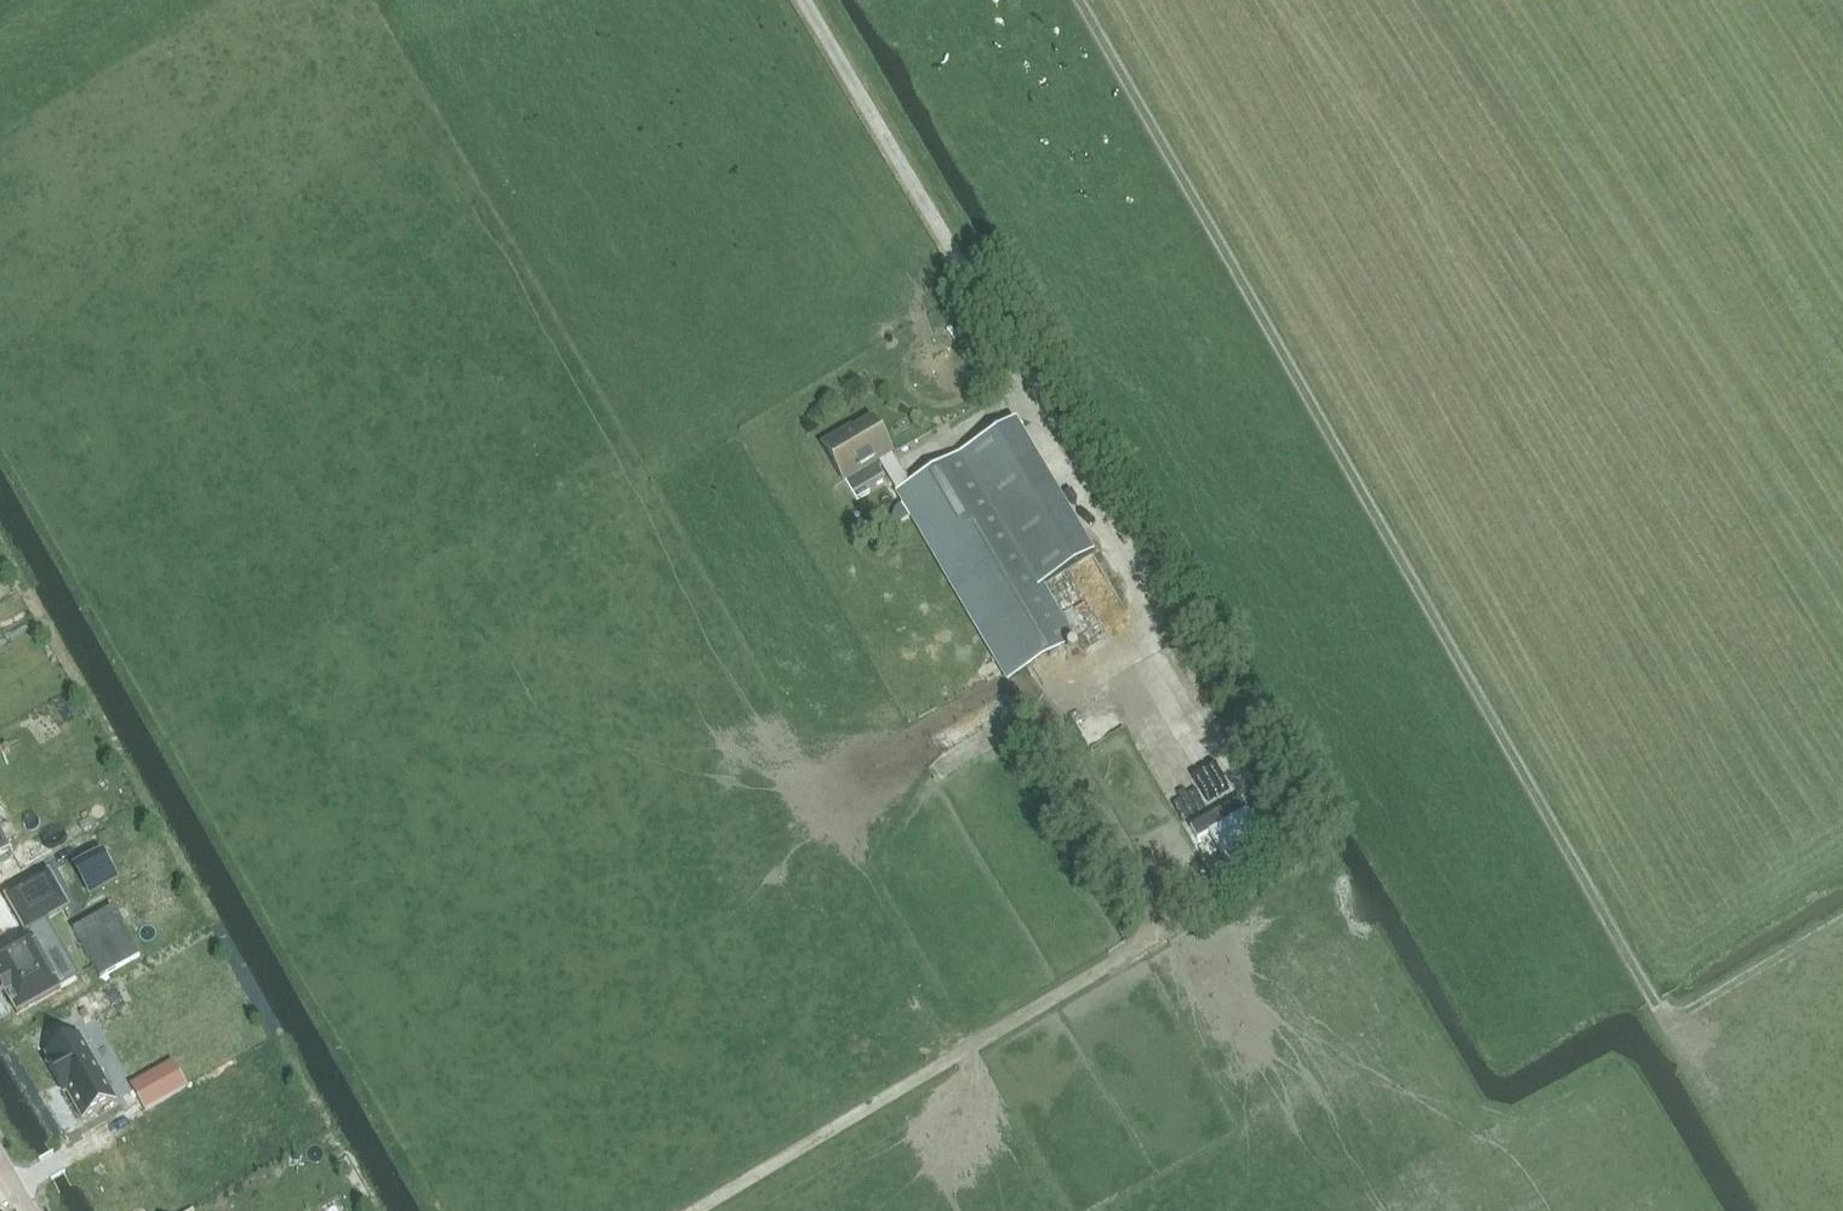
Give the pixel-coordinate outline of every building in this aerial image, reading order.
[(842,434),(823,445),(844,481),(878,461),(896,491),(894,492),(929,551),(955,595),(1006,681),(1076,640),(1043,584),(1094,554),(1015,422),(909,484),(891,454),(892,453),(872,420),(843,437),(842,434)] [(1100,620),(1118,612),(1106,586),(1088,593),(1100,620)] [(9,849),(0,833),(0,854),(9,849)] [(0,959),(0,989),(16,1016),(59,992),(40,961),(57,952),(41,925),(66,910),(46,877),(4,901),(29,942),(0,959)] [(113,909),(75,930),(102,976),(140,954),(113,909)] [(80,1037),(46,1056),(50,1063),(47,1065),(64,1094),(66,1093),(82,1120),(115,1101),(80,1037)]
